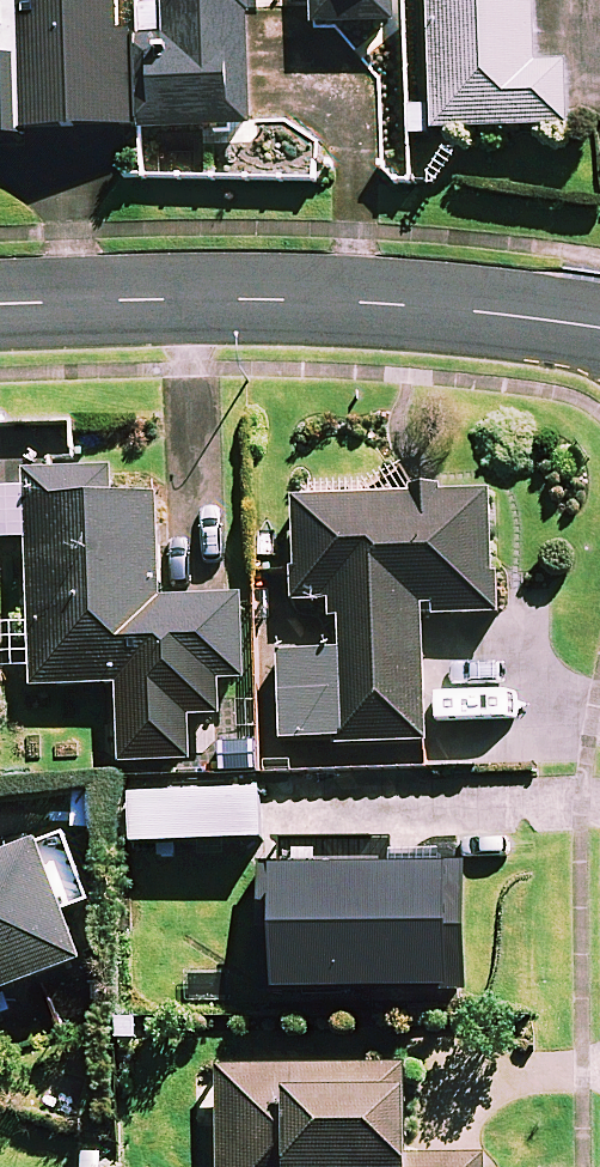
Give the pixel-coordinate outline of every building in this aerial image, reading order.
[(137,33),(129,33),(128,0),(23,0),(25,71),(0,71),(0,133),(139,131),(137,33)] [(139,131),(253,129),(251,0),(169,0),(170,32),(137,33),(139,131)] [(317,28),(397,26),(397,0),(317,0),(317,28)] [(436,134),(572,130),(570,68),(539,69),(537,0),(432,0),(436,134)] [(32,473),(32,488),(0,489),(0,552),(34,551),(37,689),(123,686),(125,765),(193,763),(191,718),(222,717),(221,683),(247,683),(244,602),(162,604),(159,499),(115,500),(114,471),(32,473)] [(495,616),(494,497),(299,499),(300,602),(340,602),(340,630),(285,630),(286,744),(428,743),(427,617),(495,616)] [(267,841),(265,794),(132,798),(134,846),(267,841)] [(89,967),(70,916),(97,906),(70,835),(0,861),(0,1001),(89,967)] [(460,992),(460,873),(279,872),(279,991),(460,992)] [(490,1068),(220,1068),(220,1166),(490,1166),(490,1068)]
